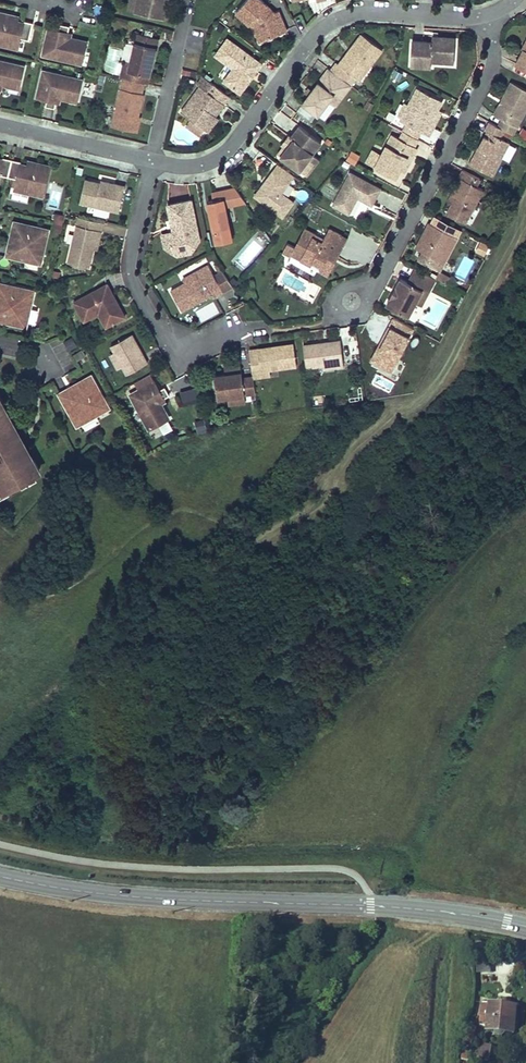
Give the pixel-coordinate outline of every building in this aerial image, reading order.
[(137,12),(140,0),(133,0),(130,10),(137,12)] [(137,12),(165,18),(169,0),(140,0),(137,12)] [(273,35),(272,33),(275,28),(286,23),(281,10),(278,11),(276,12),(272,8),(274,6),(267,0),(247,0),(239,9),(256,25),(261,40),(273,35)] [(33,22),(24,20),(23,23),(18,22),(12,20),(13,15),(0,12),(0,43),(18,47),(21,37),(29,39),(33,22)] [(83,62),(87,42),(71,38),(67,37),(69,31),(70,25),(61,23),(60,29),(50,27),(43,52),(83,62)] [(272,33),(273,35),(281,32),(289,29),(286,23),(275,28),(272,33)] [(138,31),(131,60),(129,68),(135,70),(133,78),(145,81),(149,82),(154,61),(160,36),(138,31)] [(352,85),(357,78),(368,63),(371,65),(383,50),(361,34),(358,39),(339,65),(337,63),(331,70),(351,85),(352,85)] [(241,91),(251,78),(250,73),(255,67),(258,69),(264,62),(230,36),(217,52),(235,66),(230,72),(236,77),(231,83),(241,91)] [(433,42),(413,41),(411,65),(432,67),(432,61),(443,62),(444,57),(455,58),(456,38),(438,37),(438,40),(433,40),(433,42)] [(133,78),(135,70),(129,68),(131,60),(126,58),(122,76),(124,76),(133,78)] [(24,66),(0,60),(0,81),(3,82),(19,85),(24,66)] [(371,65),(368,63),(357,78),(360,80),(371,65)] [(331,70),(329,68),(314,88),(303,103),(319,115),(335,94),(341,98),(351,85),(331,70)] [(78,99),(82,79),(43,70),(37,95),(47,98),(46,104),(55,106),(56,100),(58,94),(61,95),(78,99)] [(225,78),(231,83),(236,77),(230,72),(225,78)] [(133,78),(124,76),(113,123),(135,128),(142,99),(144,92),(142,92),(145,81),(133,78)] [(225,102),(231,94),(214,81),(207,76),(182,110),(206,127),(217,113),(212,110),(221,99),(225,102)] [(510,81),(502,98),(505,100),(498,114),(503,117),(498,126),(504,130),(512,134),(525,107),(525,89),(510,81)] [(442,100),(418,87),(401,120),(408,123),(404,131),(417,138),(417,137),(421,130),(422,131),(426,123),(429,124),(438,107),(442,100)] [(505,100),(502,98),(494,113),(498,114),(505,100)] [(431,131),(443,109),(438,107),(429,124),(426,123),(422,131),(429,134),(431,131)] [(217,113),(206,127),(209,130),(215,121),(220,115),(217,113)] [(510,142),(500,137),(504,130),(498,126),(488,121),(484,129),(487,131),(480,144),(470,164),(493,175),(510,142)] [(295,138),(282,154),(284,156),(300,168),(301,169),(314,152),(323,141),(301,124),(292,136),(295,138)] [(404,131),(402,131),(399,138),(392,135),(375,166),(396,177),(401,168),(407,157),(411,159),(417,148),(413,146),(417,138),(404,131)] [(295,138),(292,136),(290,134),(284,141),(286,143),(279,152),(282,154),(295,138)] [(354,166),(360,156),(351,151),(345,161),(354,166)] [(314,152),(301,169),(307,174),(320,157),(314,152)] [(13,157),(4,155),(3,157),(0,157),(0,172),(9,174),(13,157)] [(51,164),(33,160),(32,164),(27,163),(21,162),(22,159),(13,157),(9,174),(17,176),(15,186),(44,193),(51,164)] [(407,166),(411,159),(407,157),(401,168),(405,170),(407,166)] [(295,174),(279,162),(265,180),(267,181),(264,184),(262,183),(255,193),(283,215),(294,200),(282,191),(295,174)] [(475,185),(479,178),(462,169),(458,177),(460,177),(454,188),(451,194),(456,196),(447,213),(465,223),(482,189),(475,185)] [(380,187),(350,172),(333,204),(350,213),(358,197),(371,204),(374,198),(380,187)] [(122,200),(126,183),(106,178),(106,181),(101,180),(86,176),(81,199),(120,208),(122,200)] [(225,204),(246,200),(236,186),(224,188),(213,190),(214,198),(209,199),(217,236),(231,233),(225,204)] [(12,191),(10,198),(26,202),(28,195),(12,191)] [(456,196),(451,194),(442,211),(447,213),(456,196)] [(201,238),(193,198),(182,200),(169,203),(174,226),(176,226),(177,229),(175,230),(163,232),(166,245),(201,238)] [(60,235),(64,215),(55,213),(51,234),(60,235)] [(102,228),(104,219),(80,213),(69,259),(89,264),(94,245),(98,227),(102,228)] [(461,230),(434,216),(431,221),(458,235),(461,230)] [(13,233),(16,221),(12,220),(7,243),(11,244),(13,236),(16,237),(17,233),(13,233)] [(40,257),(46,227),(16,221),(13,233),(17,233),(16,237),(13,236),(11,244),(7,243),(5,253),(23,257),(23,254),(40,257)] [(431,221),(430,221),(426,228),(430,230),(427,235),(422,236),(417,246),(424,249),(420,258),(441,269),(458,235),(431,221)] [(97,246),(102,228),(98,227),(94,245),(97,246)] [(337,257),(347,238),(330,229),(323,242),(314,237),(315,234),(305,229),(291,255),(301,260),(305,254),(314,258),(313,261),(322,265),(319,270),(328,274),(333,263),(331,262),(335,256),(337,257)] [(201,238),(166,245),(178,253),(193,250),(201,238)] [(486,257),(490,246),(478,242),(474,252),(486,257)] [(305,254),(301,260),(319,270),(322,265),(313,261),(314,258),(305,254)] [(464,280),(474,261),(464,256),(454,275),(464,280)] [(170,287),(181,308),(211,292),(212,295),(222,289),(208,262),(198,268),(200,271),(184,280),(170,287)] [(200,271),(198,268),(182,276),(184,280),(200,271)] [(436,278),(416,268),(408,283),(401,280),(395,291),(396,292),(394,296),(392,295),(387,306),(408,317),(415,303),(425,285),(431,289),(436,278)] [(447,284),(451,277),(440,271),(436,278),(447,284)] [(110,320),(124,312),(119,302),(117,303),(114,298),(116,297),(106,279),(73,297),(83,316),(97,308),(100,307),(104,308),(110,320)] [(30,305),(26,304),(29,289),(0,282),(0,319),(8,321),(8,319),(26,323),(30,305)] [(431,289),(425,285),(415,303),(421,306),(431,289)] [(195,311),(202,322),(219,313),(213,301),(195,311)] [(105,322),(110,320),(104,308),(100,307),(97,308),(105,322)] [(34,324),(38,310),(31,309),(28,322),(34,324)] [(392,317),(367,362),(390,374),(414,330),(392,317)] [(138,345),(130,330),(110,341),(114,349),(115,352),(120,361),(125,370),(146,359),(138,345)] [(68,351),(76,347),(72,338),(64,342),(68,351)] [(331,341),(303,345),(306,367),(343,362),(341,340),(331,341)] [(270,347),(258,349),(259,362),(251,363),(252,376),(253,378),(262,377),(261,371),(269,370),(296,366),(293,344),(287,345),(274,346),(275,349),(270,349),(270,347)] [(67,347),(56,352),(65,372),(76,367),(67,347)] [(115,352),(114,349),(109,352),(115,364),(120,361),(115,352)] [(258,349),(249,350),(251,363),(259,362),(258,349)] [(253,378),(252,376),(242,378),(240,365),(232,366),(228,366),(229,373),(225,374),(214,375),(217,398),(255,393),(253,378)] [(78,422),(94,413),(92,410),(106,402),(91,376),(76,384),(77,386),(69,390),(67,388),(59,392),(68,407),(70,406),(78,422)] [(162,395),(168,392),(165,387),(163,384),(157,387),(152,378),(129,391),(148,426),(166,416),(158,402),(156,398),(162,395)] [(182,405),(198,401),(194,387),(179,391),(182,405)] [(94,413),(108,406),(106,402),(92,410),(94,413)] [(5,406),(3,403),(0,405),(0,410),(4,418),(10,415),(5,406)] [(16,433),(9,421),(7,422),(4,418),(0,410),(0,481),(4,489),(9,487),(21,480),(20,478),(34,470),(39,468),(31,454),(28,455),(21,442),(16,433)] [(197,434),(207,432),(204,419),(195,421),(197,434)] [(23,483),(37,476),(34,470),(20,478),(21,480),(23,483)] [(0,481),(0,494),(1,495),(11,489),(9,487),(4,489),(0,481)] [(502,1035),(502,1034),(503,1033),(503,1032),(513,1033),(517,1007),(483,1003),(480,1026),(488,1027),(487,1030),(495,1031),(495,1032),(495,1033),(495,1034),(496,1034),(496,1035),(497,1035),(498,1036),(499,1036),(500,1036),(501,1035),(502,1035)] [(468,1061),(472,1047),(469,1047),(471,1040),(473,1040),(476,1027),(469,1026),(463,1046),(460,1060),(468,1061)]
